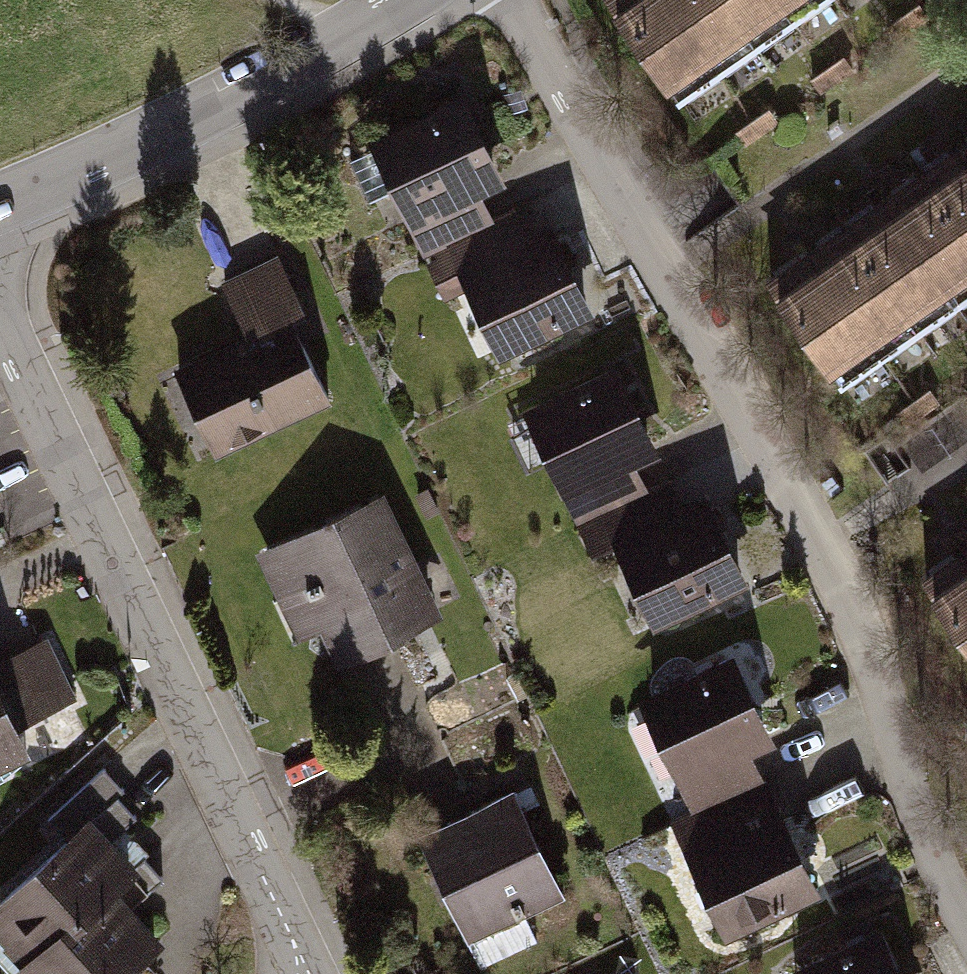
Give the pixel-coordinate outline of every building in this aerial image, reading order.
[(741,114),(894,0),(685,0),(666,13),(741,114)] [(465,106),(381,151),(440,261),(524,217),(465,106)] [(823,307),(888,406),(966,354),(966,213),(823,307)] [(524,217),(440,261),(488,354),(573,310),(524,217)] [(347,405),(280,260),(223,286),(250,344),(178,376),(218,464),(347,405)] [(611,380),(519,424),(577,531),(664,477),(611,380)] [(577,531),(650,650),(737,596),(664,477),(577,531)] [(444,624),(387,502),(278,553),(336,675),(444,624)] [(938,613),(966,664),(966,597),(938,613)] [(72,691),(64,648),(15,657),(23,700),(72,691)] [(786,817),(728,671),(626,712),(685,853),(786,817)] [(32,779),(0,709),(0,794),(32,779)] [(566,906),(524,802),(417,845),(458,949),(566,906)] [(685,853),(719,949),(820,912),(786,817),(685,853)] [(19,973),(55,973),(129,909),(155,886),(101,827),(0,918),(0,953),(19,973)] [(180,964),(129,909),(55,973),(169,973),(180,964)] [(809,973),(902,973),(881,936),(809,973)]
